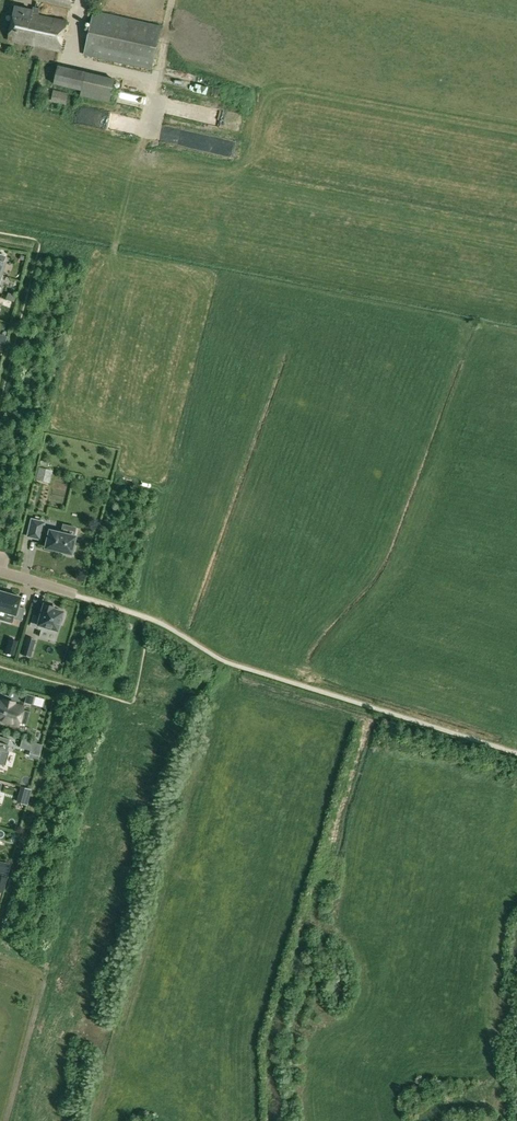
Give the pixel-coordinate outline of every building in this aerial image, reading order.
[(8,40),(60,51),(66,22),(38,16),(40,8),(34,7),(33,10),(15,6),(8,40)] [(84,55),(152,70),(162,25),(93,11),(84,55)] [(193,61),(195,52),(180,49),(178,58),(193,61)] [(54,84),(82,90),(87,72),(59,65),(54,84)] [(115,78),(87,72),(82,90),(81,95),(110,102),(115,78)] [(51,101),(66,104),(69,93),(54,90),(51,101)] [(9,300),(6,306),(12,309),(15,302),(9,300)] [(39,467),(37,478),(49,481),(52,470),(39,467)] [(31,519),(27,536),(40,539),(41,536),(47,538),(45,547),(54,549),(54,550),(55,550),(56,549),(60,550),(60,551),(61,552),(61,551),(63,551),(63,553),(72,556),(74,546),(72,546),(75,536),(49,530),(49,531),(42,530),(44,522),(31,519)] [(14,614),(13,618),(21,621),(25,608),(18,606),(20,598),(21,597),(20,596),(19,597),(11,594),(4,592),(0,591),(0,610),(14,614)] [(43,603),(36,628),(56,634),(59,622),(61,623),(64,613),(62,613),(63,611),(52,608),(52,606),(43,603)] [(9,639),(5,652),(14,654),(17,641),(9,639)] [(25,641),(22,654),(30,656),(32,651),(29,650),(32,643),(25,641)] [(29,695),(26,704),(34,706),(36,697),(29,695)] [(18,725),(23,707),(13,704),(14,702),(4,699),(3,701),(0,701),(0,720),(18,725)] [(5,764),(9,751),(6,750),(9,739),(0,736),(0,763),(5,764)] [(22,739),(20,747),(27,749),(30,741),(22,739)] [(22,787),(20,794),(28,796),(30,789),(22,787)]
